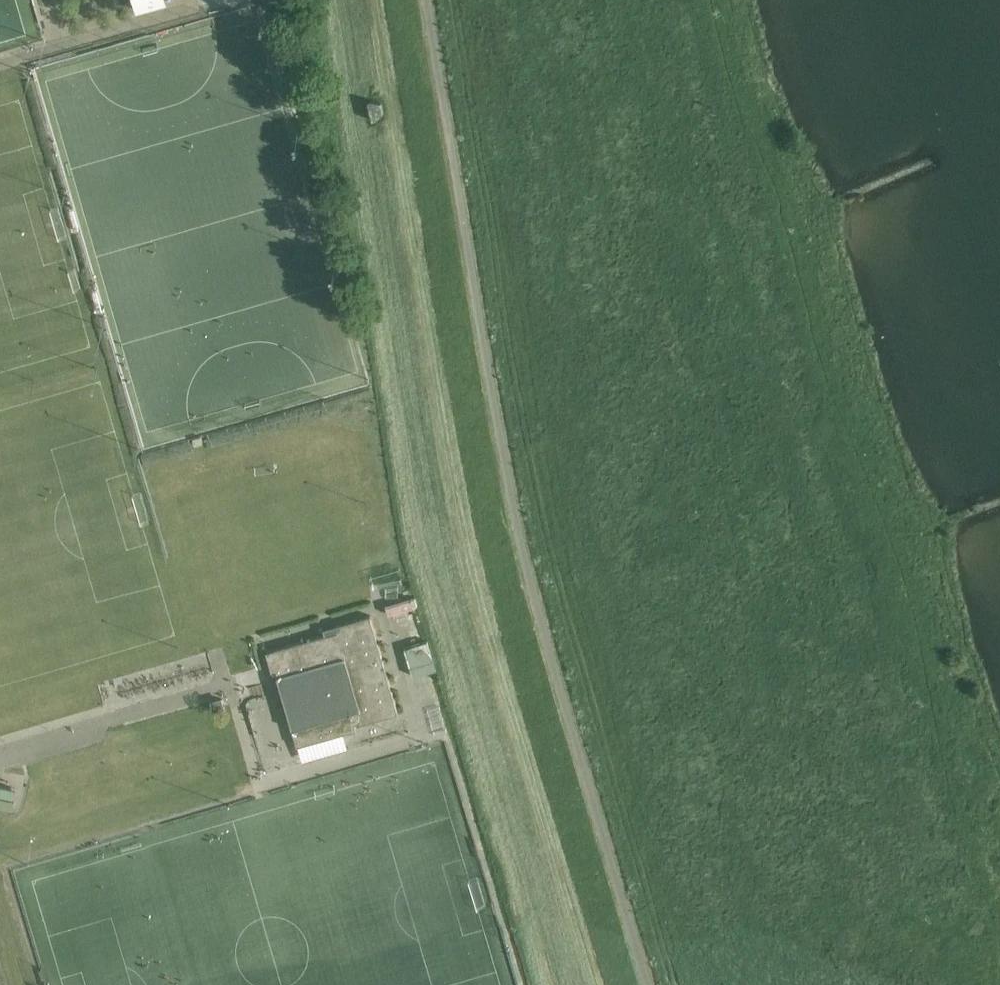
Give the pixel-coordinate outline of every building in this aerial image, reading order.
[(137,10),(166,2),(166,0),(134,0),(137,10)] [(373,102),(368,104),(371,123),(377,122),(383,115),(381,106),(373,102)] [(410,593),(382,600),(384,606),(412,599),(410,593)] [(357,722),(357,724),(398,712),(371,615),(335,625),(338,634),(326,637),(326,634),(267,651),(274,677),(282,674),(297,727),(293,728),(297,745),(345,732),(343,726),(357,722)] [(412,674),(435,668),(427,640),(404,646),(412,674)] [(222,696),(210,700),(212,708),(224,705),(222,696)]
